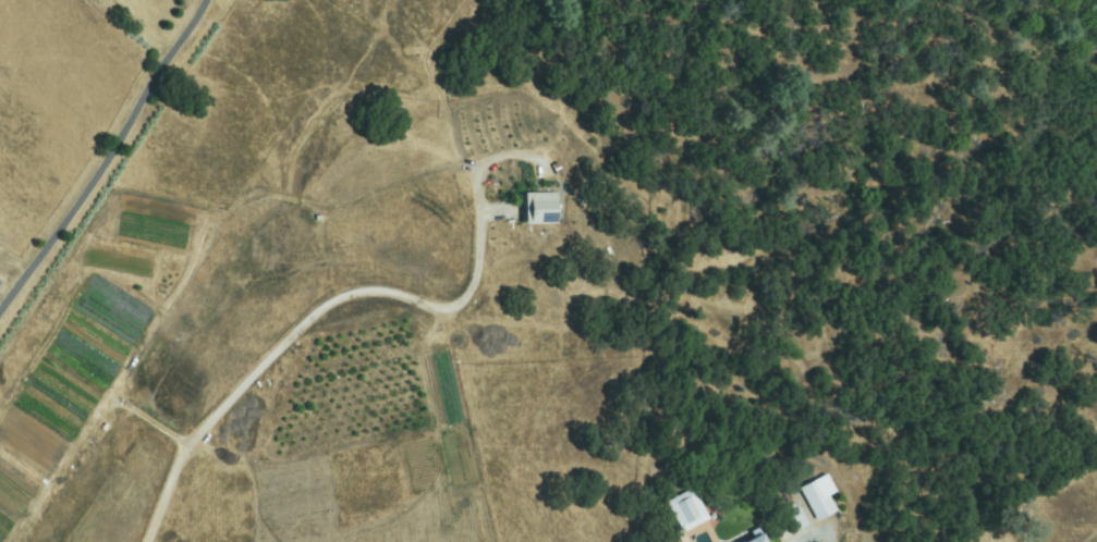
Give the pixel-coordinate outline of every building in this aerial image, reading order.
[(526,225),(527,194),(558,196),(556,226),(526,225)] [(804,486),(825,479),(836,513),(816,519),(804,486)] [(693,491),(707,520),(684,532),(670,502),(693,491)] [(796,505),(808,525),(792,533),(781,514),(796,505)] [(758,526),(749,531),(752,537),(741,541),(766,541),(758,526)]
